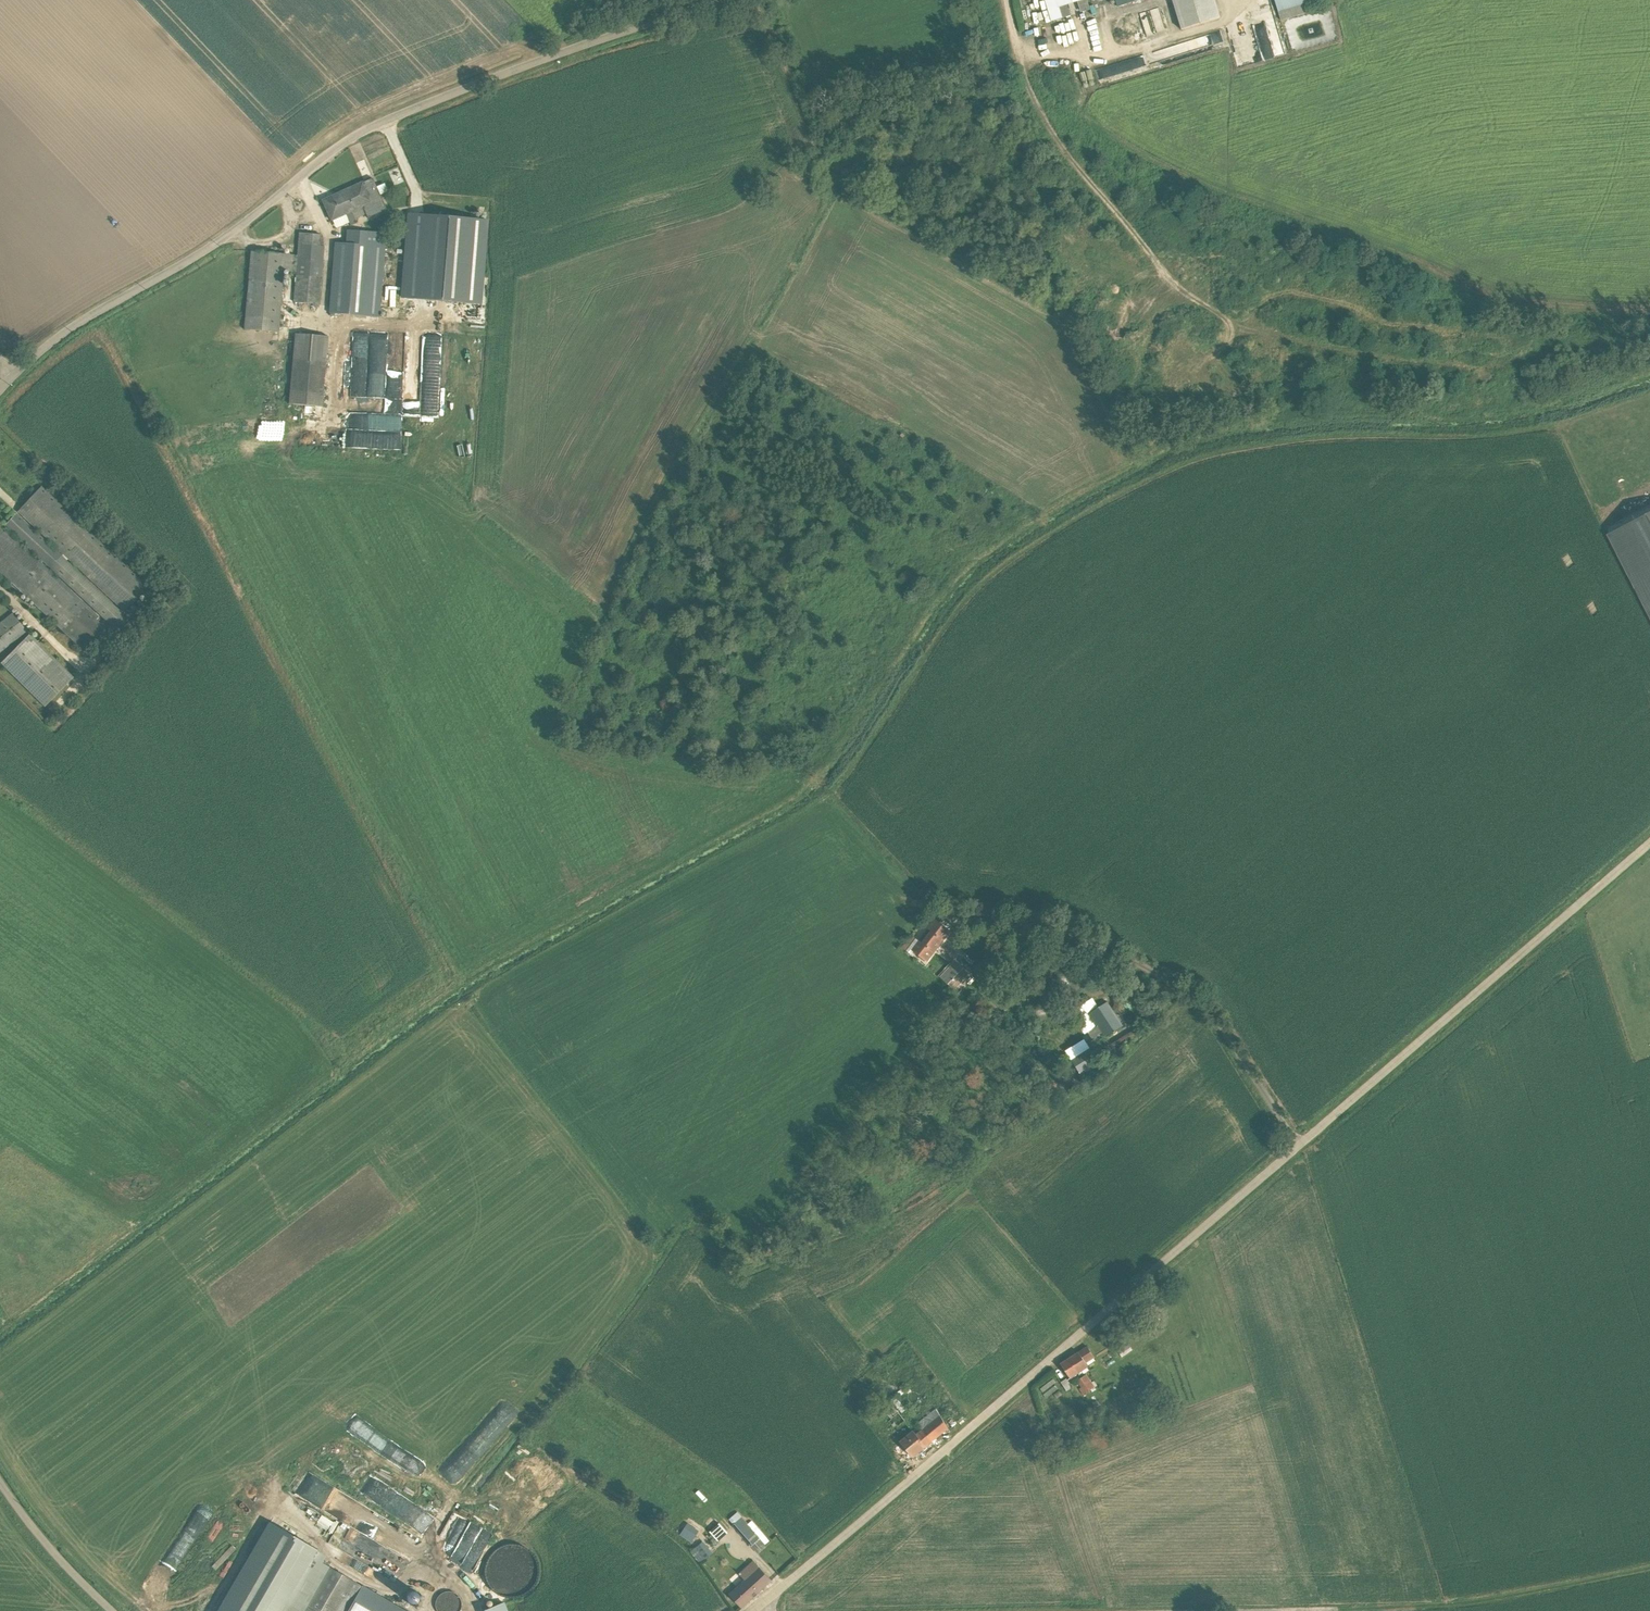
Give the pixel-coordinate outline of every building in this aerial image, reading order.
[(1051,22),(1071,16),(1067,6),(1058,8),(1055,0),(1044,0),(1051,22)] [(1058,8),(1067,6),(1077,3),(1086,0),(1055,0),(1058,8)] [(1089,10),(1086,0),(1077,3),(1080,13),(1089,10)] [(1180,30),(1181,31),(1219,19),(1219,18),(1214,0),(1171,0),(1180,30)] [(1280,21),(1305,14),(1302,5),(1303,5),(1320,0),(1274,0),(1280,21)] [(1152,12),(1157,31),(1165,29),(1159,10),(1152,12)] [(1210,33),(1210,34),(1186,41),(1188,50),(1221,40),(1219,34),(1223,33),(1222,30),(1210,33)] [(367,218),(386,210),(372,179),(322,201),(331,222),(332,221),(335,229),(348,223),(350,226),(356,223),(354,220),(365,215),(367,218)] [(407,214),(406,215),(400,298),(401,298),(472,304),(473,306),(473,304),(480,305),(481,304),(487,221),(435,216),(429,203),(434,216),(407,214)] [(380,318),(387,235),(345,231),(344,243),(333,242),(327,314),(380,318)] [(320,246),(321,235),(298,234),(296,256),(250,251),(243,330),(278,333),(283,272),(292,273),(292,278),(295,279),(292,302),(319,305),(324,247),(320,246)] [(322,408),(328,337),(293,335),(288,405),(322,408)] [(357,429),(402,430),(403,392),(386,391),(386,398),(367,397),(369,337),(354,336),(353,372),(345,372),(345,389),(351,389),(350,397),(353,397),(352,413),(357,413),(357,429)] [(427,351),(426,378),(440,378),(441,351),(427,351)] [(124,612),(148,588),(41,486),(17,512),(59,552),(58,554),(66,561),(67,559),(124,612)] [(127,619),(66,561),(58,554),(16,513),(4,526),(45,565),(44,566),(0,525),(0,573),(83,651),(104,629),(95,620),(98,617),(54,575),(55,575),(55,574),(116,631),(127,619)] [(1606,536),(1649,621),(1649,513),(1606,536)] [(26,632),(12,613),(0,623),(0,653),(26,632)] [(73,678),(29,634),(0,664),(44,707),(73,678)] [(918,940),(910,950),(926,962),(950,931),(934,919),(927,929),(929,930),(920,942),(918,940)] [(1014,936),(1004,932),(1001,939),(1011,944),(1014,936)] [(916,940),(911,936),(901,948),(906,952),(916,940)] [(958,962),(942,979),(958,994),(963,989),(960,986),(965,982),(969,986),(975,980),(958,962)] [(997,1011),(982,998),(976,1005),(992,1018),(997,1011)] [(1123,1026),(1107,1002),(1088,1014),(1096,1027),(1092,1029),(1088,1024),(1083,1028),(1094,1044),(1123,1026)] [(1067,1052),(1072,1060),(1088,1049),(1083,1042),(1067,1052)] [(1072,1060),(1084,1078),(1100,1066),(1089,1049),(1072,1060)] [(1094,1358),(1086,1347),(1060,1364),(1070,1379),(1087,1368),(1085,1364),(1094,1358)] [(1094,1387),(1086,1375),(1078,1380),(1079,1383),(1076,1385),(1083,1395),(1094,1387)] [(1071,1388),(1066,1379),(1061,1383),(1066,1391),(1071,1388)] [(948,1430),(935,1409),(917,1424),(921,1430),(915,1435),(912,1431),(899,1442),(912,1458),(948,1430)] [(937,1478),(943,1483),(950,1474),(944,1469),(937,1478)] [(371,1539),(383,1520),(308,1472),(296,1491),(371,1539)] [(363,1494),(425,1531),(435,1514),(374,1477),(363,1494)] [(737,1512),(729,1520),(733,1525),(732,1526),(750,1547),(751,1546),(758,1554),(766,1546),(747,1525),(748,1524),(737,1512)] [(372,1566),(384,1544),(341,1521),(329,1542),(372,1566)] [(317,1551),(268,1523),(216,1610),(281,1610),(317,1551)] [(698,1531),(687,1524),(680,1535),(691,1542),(698,1531)] [(727,1533),(719,1524),(709,1532),(717,1542),(727,1533)] [(712,1554),(703,1542),(690,1552),(700,1564),(712,1554)] [(362,1585),(361,1586),(322,1563),(326,1556),(317,1551),(281,1610),(406,1610),(362,1585)] [(771,1581),(753,1561),(738,1574),(744,1581),(729,1594),(741,1608),(742,1608),(771,1581)] [(461,1605),(459,1598),(455,1594),(448,1592),(442,1594),(437,1599),(435,1605),(437,1610),(460,1610),(461,1605)] [(504,1602),(483,1610),(507,1610),(504,1602)]
